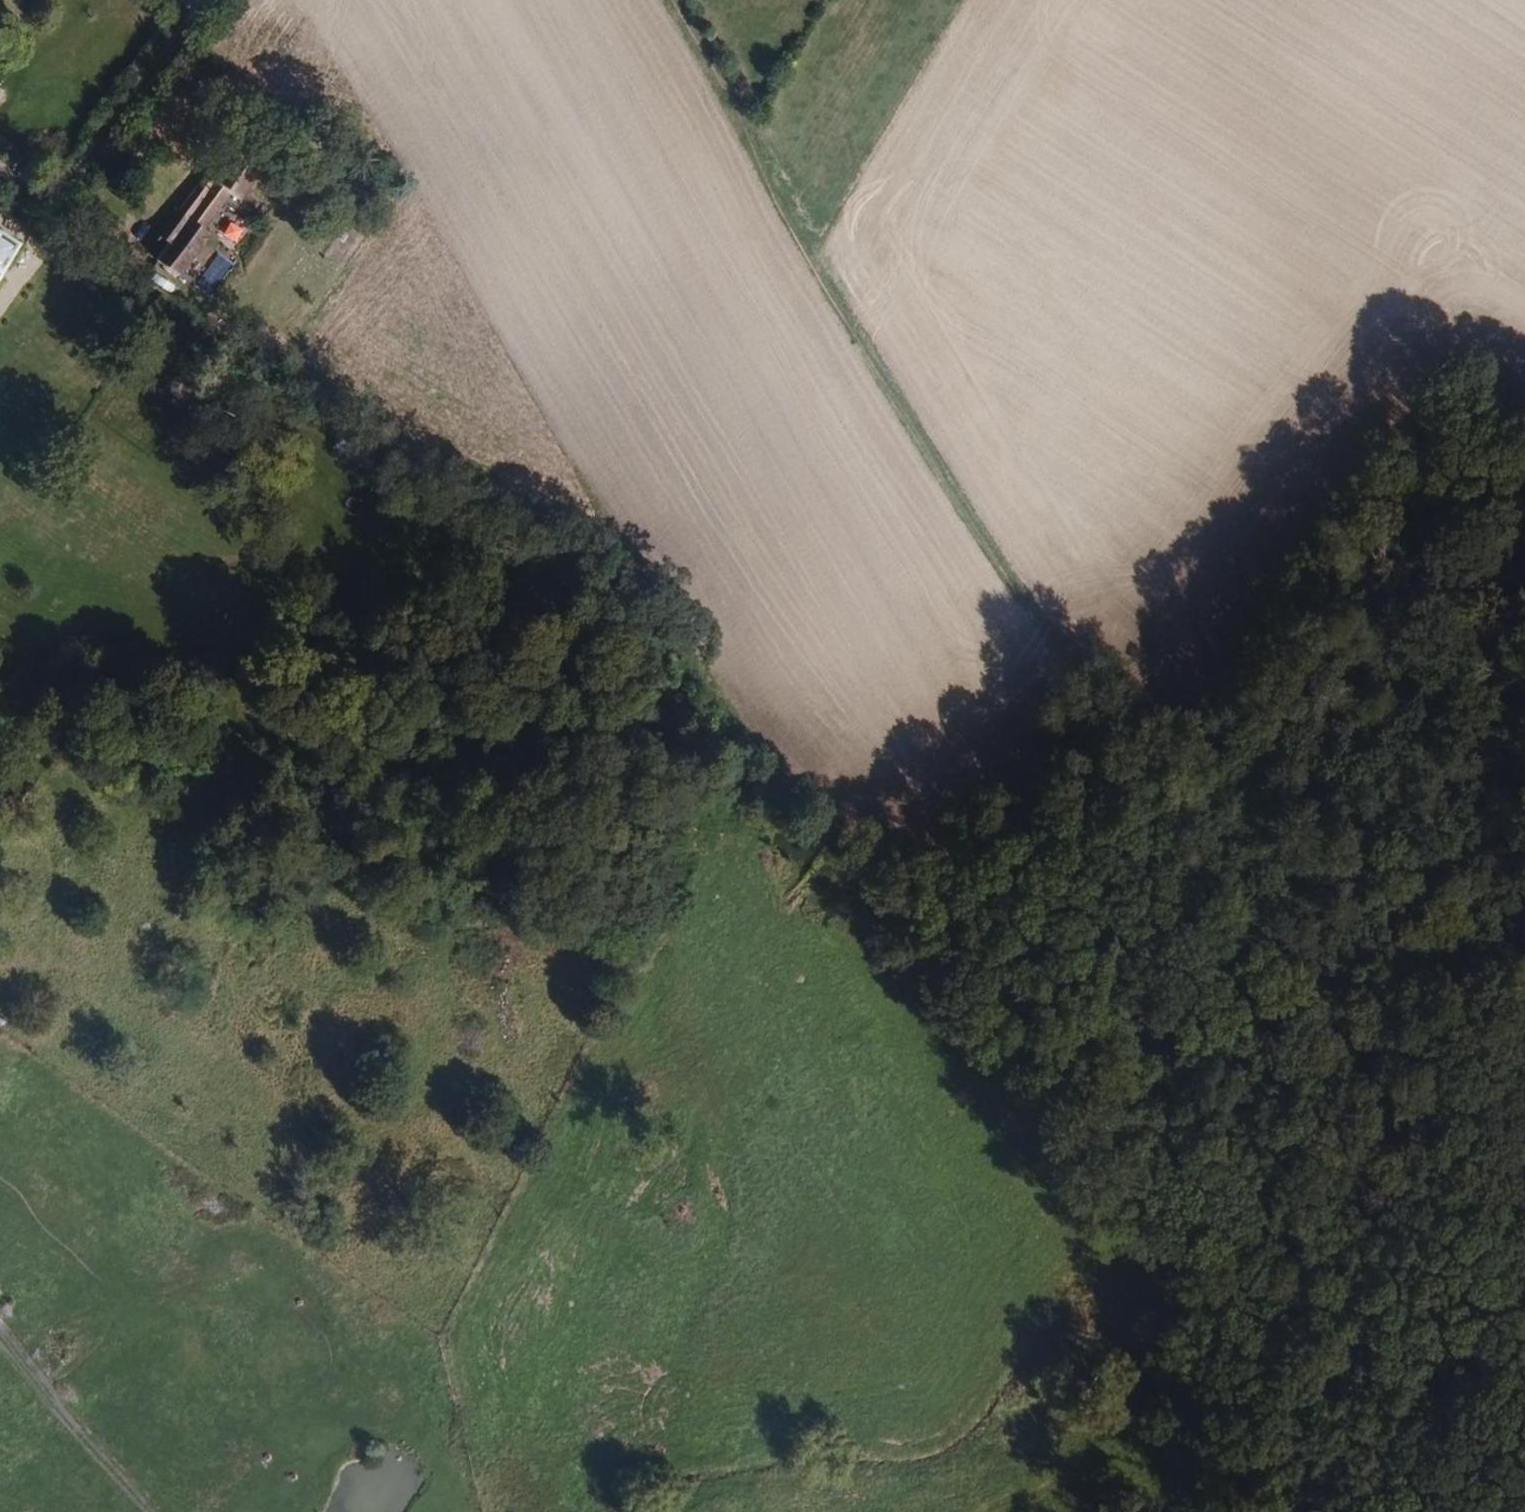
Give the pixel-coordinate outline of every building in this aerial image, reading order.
[(239,195),(270,154),(249,138),(219,178),(226,186),(225,190),(231,195),(239,195)] [(181,270),(212,228),(190,214),(178,228),(170,223),(161,235),(167,241),(159,254),(181,270)] [(19,239),(0,227),(0,266),(19,239)]
